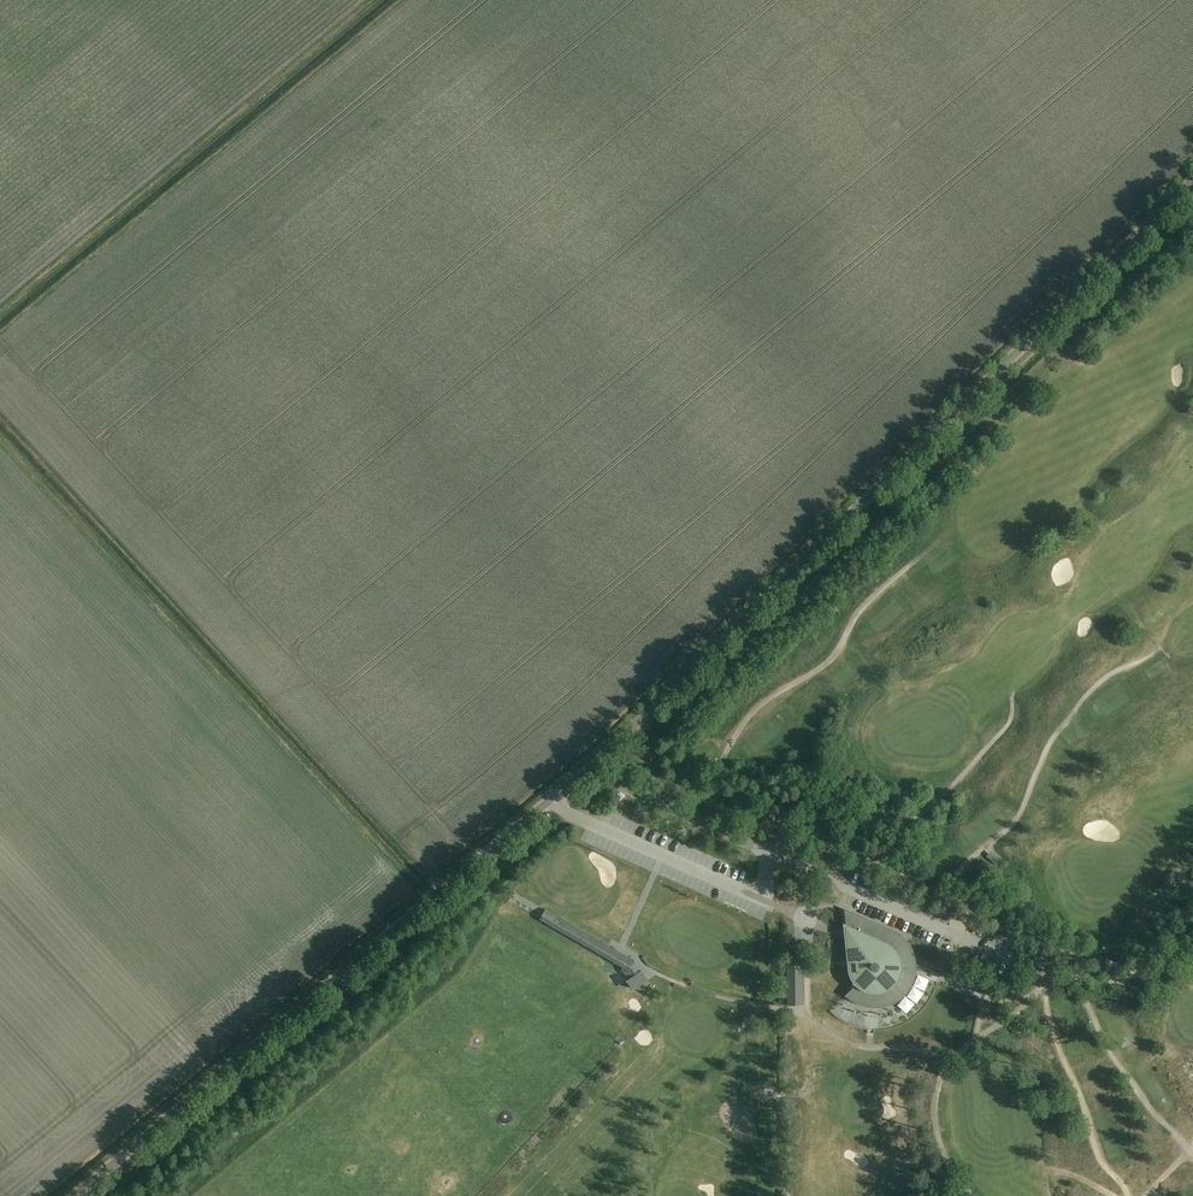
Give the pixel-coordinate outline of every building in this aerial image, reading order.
[(895,931),(845,909),(847,950),(850,974),(851,978),(853,982),(855,984),(846,996),(857,1004),(864,1006),(870,1008),(876,1008),(883,1008),(890,1006),(895,1003),(900,1001),(904,997),(908,994),(911,988),(914,983),(916,977),(917,970),(917,963),(916,957),(914,951),(912,946),(909,942),(905,937),(900,934),(895,931)] [(634,960),(546,910),(541,920),(628,970),(634,960)] [(805,1005),(803,958),(788,959),(789,1006),(805,1005)] [(922,965),(920,970),(940,979),(942,975),(922,965)] [(649,981),(639,967),(633,971),(636,975),(628,981),(635,990),(649,981)]
